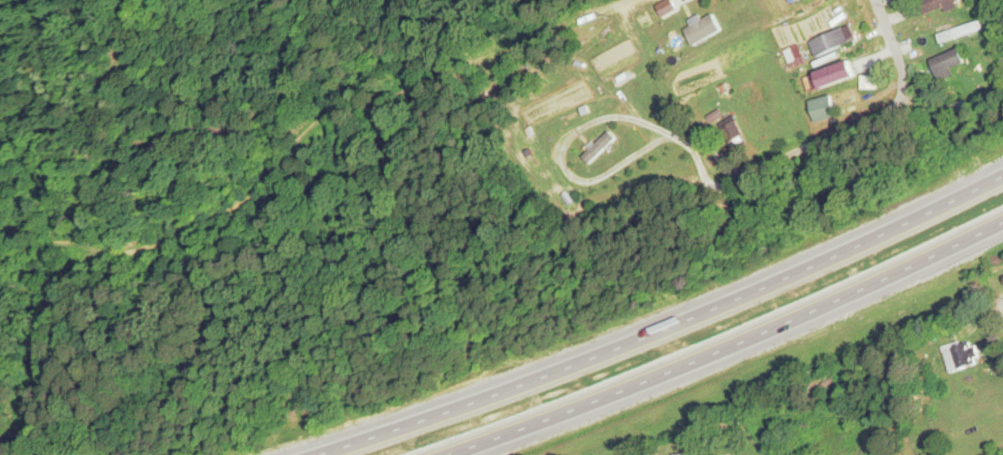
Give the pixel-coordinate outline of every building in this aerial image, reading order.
[(692,0),(666,0),(675,16),(694,5),(692,0)] [(964,2),(963,0),(920,0),(926,14),(946,5),(948,9),(964,2)] [(822,20),(818,12),(777,30),(781,37),(822,20)] [(857,38),(850,23),(810,42),(817,57),(857,38)] [(786,48),(789,62),(803,59),(800,45),(786,48)] [(930,60),(939,80),(955,73),(953,68),(967,62),(960,46),(930,60)] [(815,89),(858,76),(853,60),(810,72),(815,89)] [(817,121),(838,115),(832,94),(811,100),(817,121)] [(586,158),(592,164),(616,136),(609,130),(586,158)] [(950,372),(978,363),(971,338),(942,346),(950,372)]
